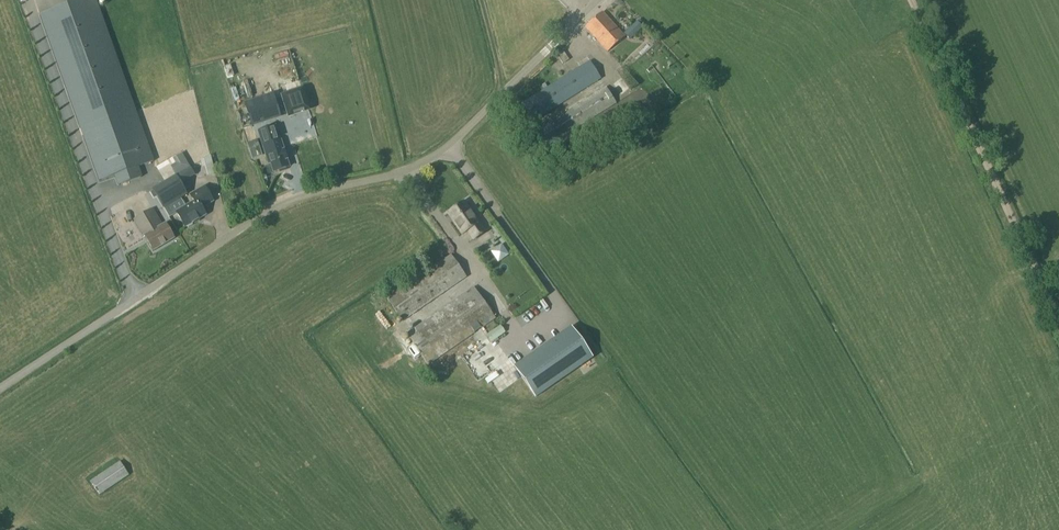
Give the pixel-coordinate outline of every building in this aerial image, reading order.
[(94,0),(81,0),(41,14),(100,181),(116,175),(119,185),(140,178),(136,168),(152,162),(94,0)] [(603,13),(586,28),(608,52),(625,37),(603,13)] [(640,20),(625,35),(631,40),(645,26),(640,20)] [(530,99),(524,103),(536,121),(601,80),(590,61),(538,94),(535,89),(527,94),(530,99)] [(607,87),(529,136),(538,154),(541,152),(543,156),(552,150),(549,146),(617,104),(607,87)] [(303,90),(283,96),(289,117),(310,111),(303,90)] [(275,100),(247,109),(252,125),(280,116),(275,100)] [(242,129),(248,159),(257,157),(251,128),(242,129)] [(271,128),(259,132),(268,158),(268,157),(273,173),(289,168),(281,141),(276,142),(271,128)] [(214,174),(210,156),(204,159),(208,176),(214,174)] [(174,178),(152,190),(167,216),(172,213),(168,206),(185,196),(174,178)] [(195,203),(177,213),(186,229),(206,216),(202,209),(214,202),(205,187),(191,196),(195,203)] [(464,202),(445,216),(452,224),(450,225),(460,237),(468,231),(474,240),(487,231),(480,222),(478,223),(464,202)] [(153,209),(134,221),(153,252),(174,239),(166,225),(163,226),(153,209)] [(102,225),(109,245),(120,241),(113,221),(102,225)] [(451,259),(439,268),(459,296),(471,288),(451,259)] [(494,289),(500,298),(511,290),(504,281),(494,289)] [(534,301),(530,305),(538,314),(543,310),(534,301)] [(592,358),(573,330),(516,370),(535,398),(592,358)] [(491,332),(485,336),(488,341),(494,337),(491,332)] [(120,462),(90,482),(100,497),(130,476),(120,462)]
